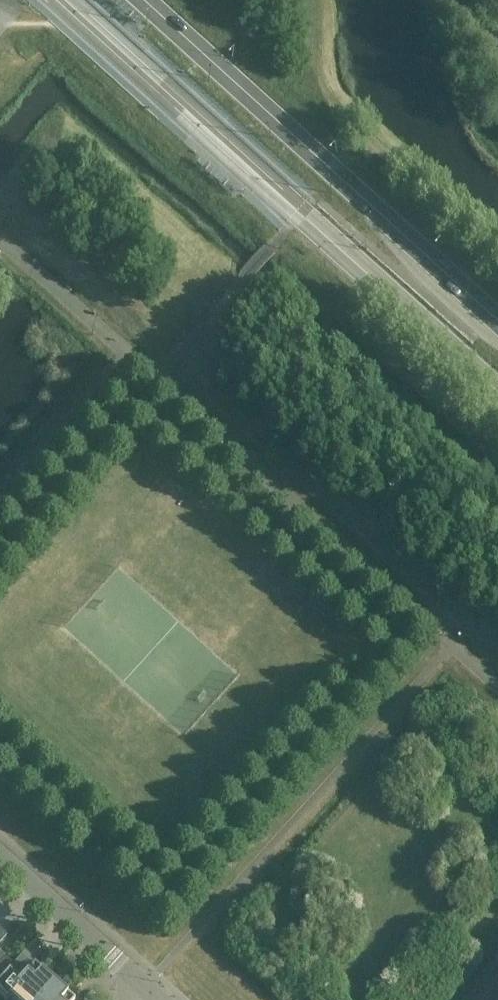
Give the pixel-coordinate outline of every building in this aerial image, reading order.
[(471,7),(475,2),(486,12),(494,3),(491,0),(463,0),(471,7)] [(13,999),(40,999),(54,985),(34,968),(37,965),(25,954),(0,982),(0,995),(5,999),(7,999),(9,997),(13,999)] [(11,963),(4,957),(0,962),(0,975),(11,963)] [(54,985),(40,999),(70,999),(54,985)]
